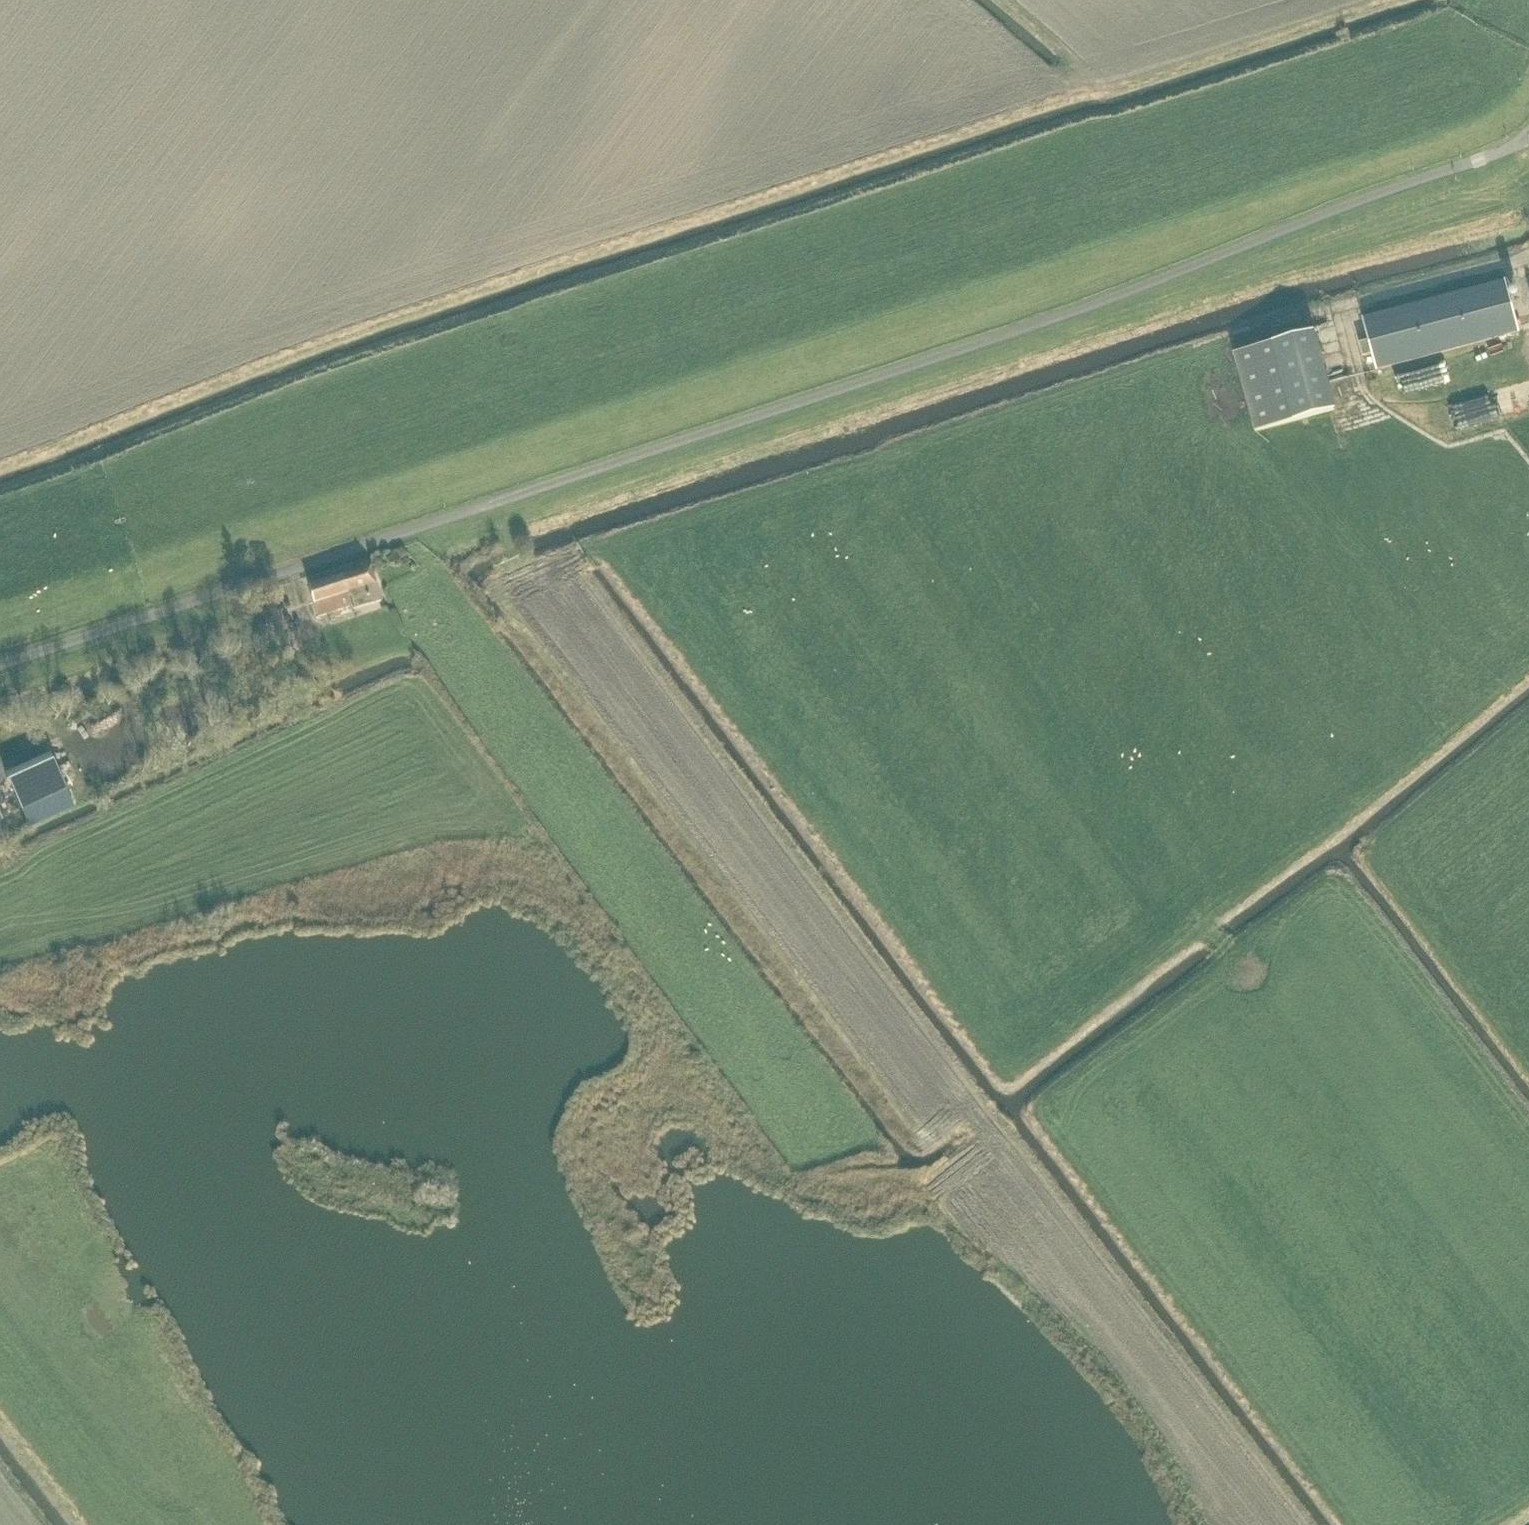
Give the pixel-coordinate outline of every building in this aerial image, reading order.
[(1519,333),(1505,282),(1363,320),(1377,371),(1519,333)] [(1313,333),(1273,344),(1234,354),(1255,433),(1334,412),(1313,333)] [(377,587),(376,587),(369,569),(309,587),(317,618),(352,607),(353,611),(381,603),(377,587)] [(51,756),(6,776),(22,811),(66,792),(51,756)]
